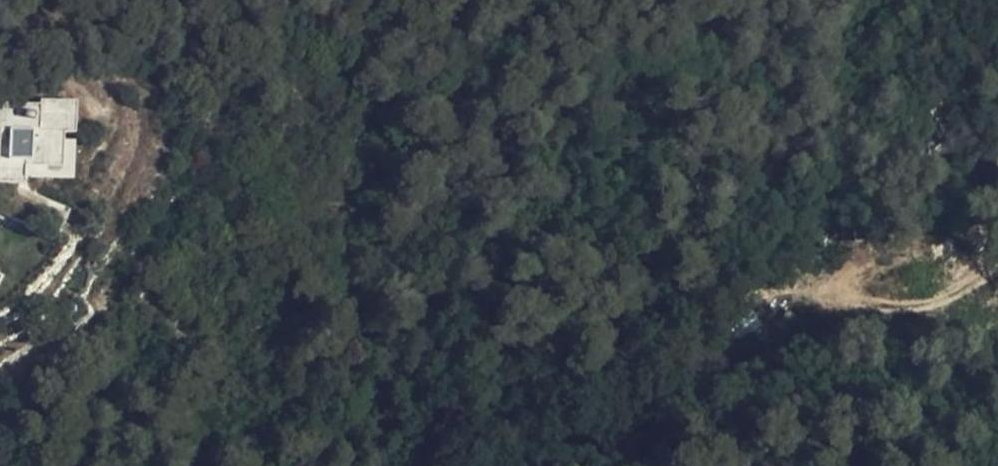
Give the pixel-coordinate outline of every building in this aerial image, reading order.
[(78,177),(78,134),(80,134),(80,98),(0,98),(0,178),(78,177)]
